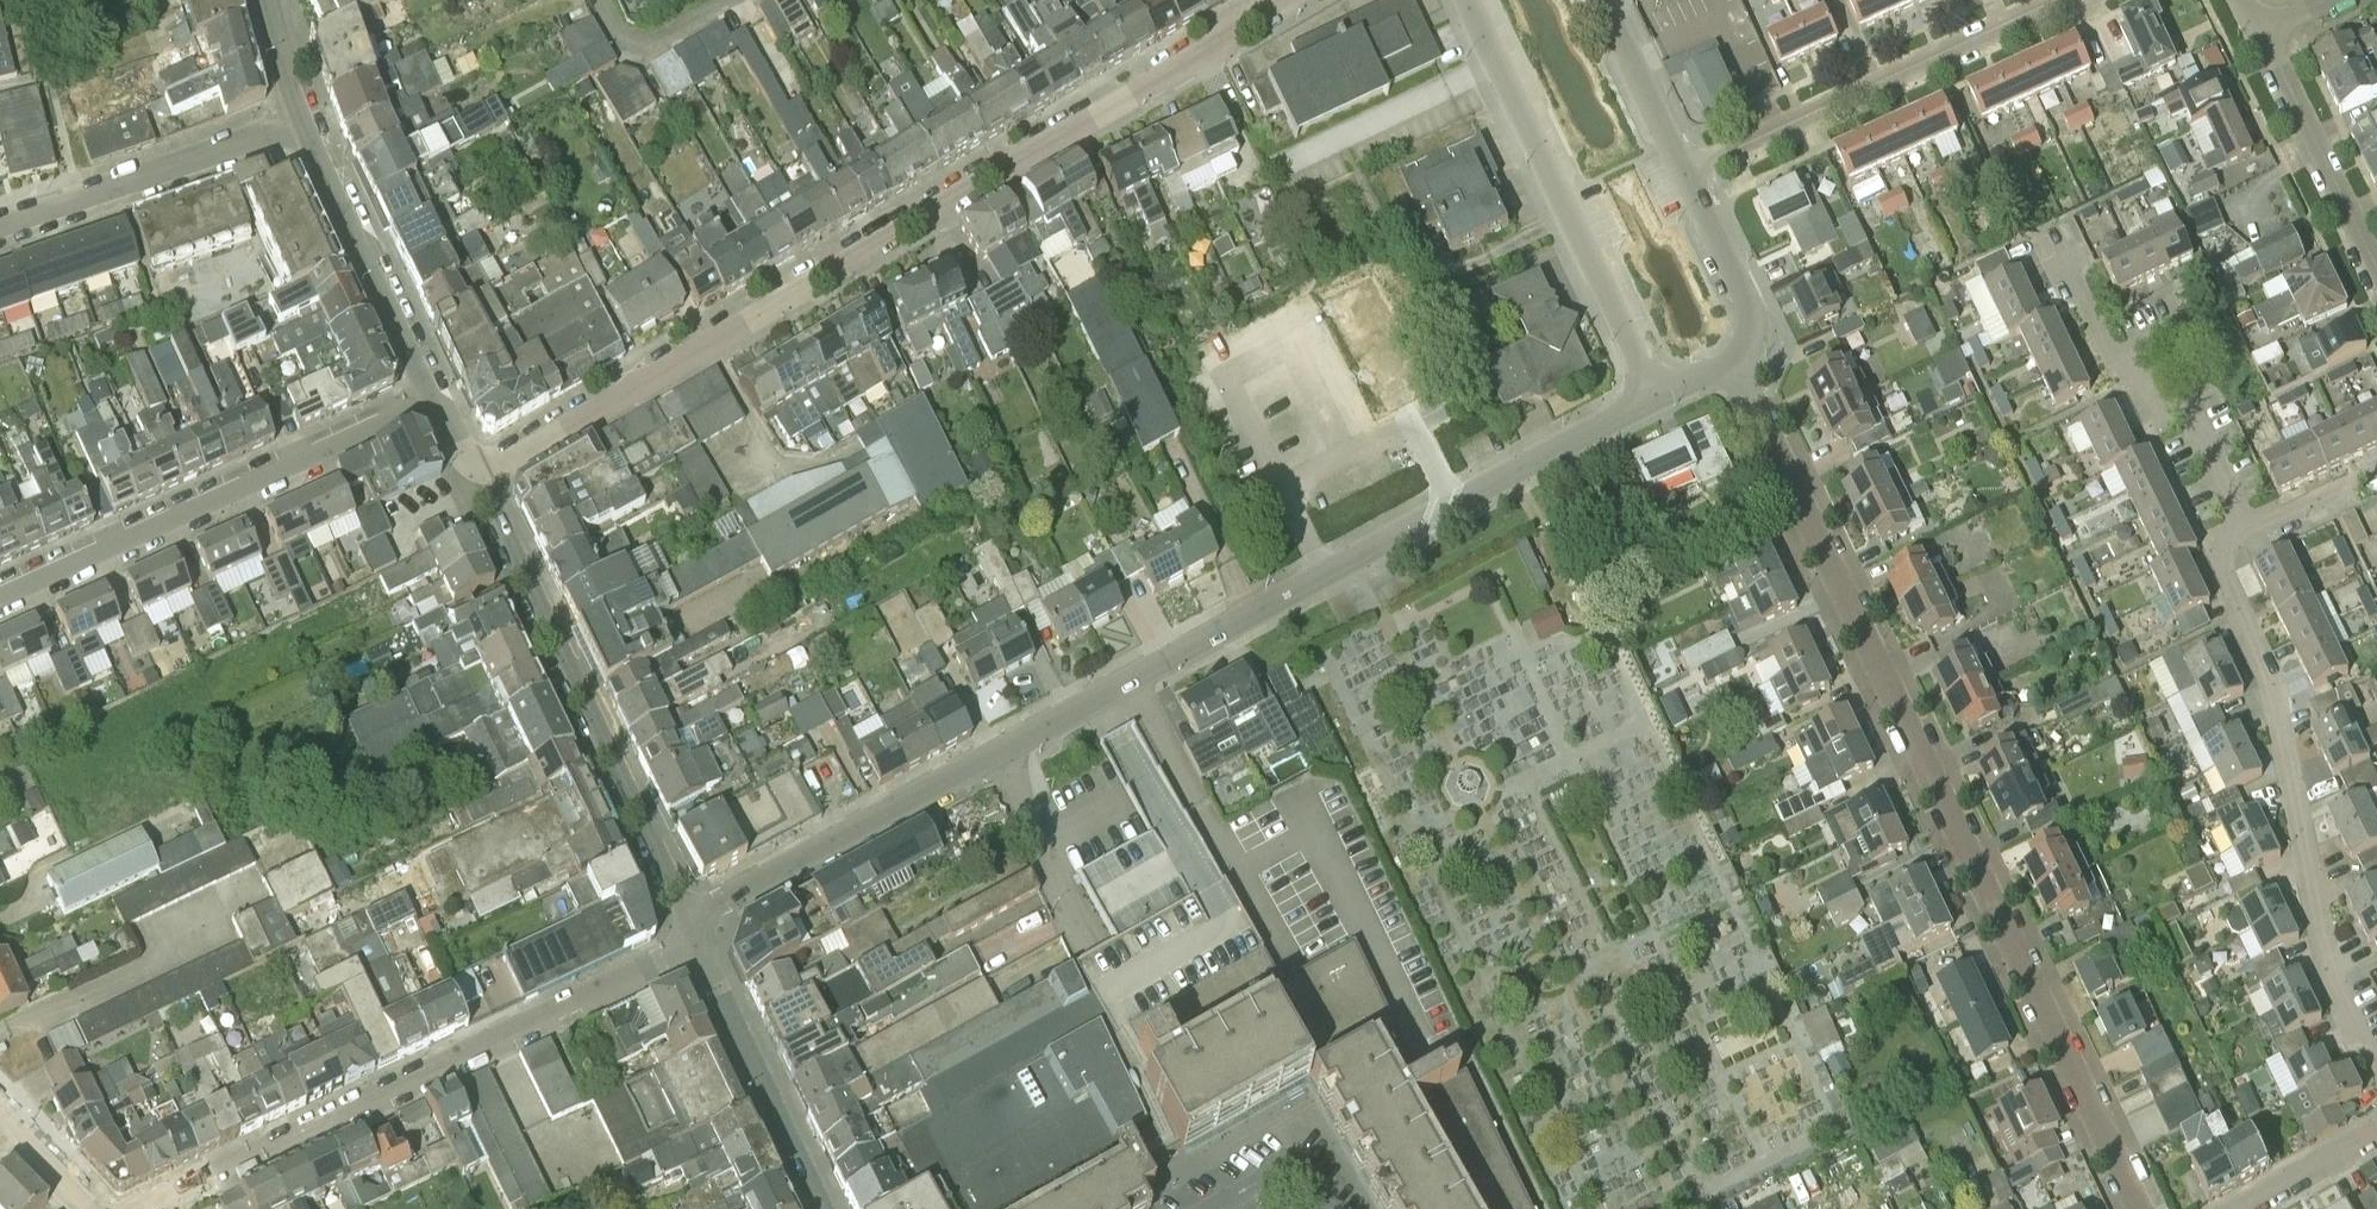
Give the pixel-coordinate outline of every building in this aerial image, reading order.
[(179,50),(193,44),(244,22),(237,0),(220,0),(185,10),(191,29),(148,43),(155,61),(179,50)] [(220,0),(182,0),(185,10),(220,0)] [(325,32),(354,18),(378,7),(377,6),(391,0),(312,0),(310,1),(325,32)] [(788,30),(807,19),(796,0),(776,0),(771,3),(788,30)] [(832,0),(811,0),(819,13),(834,3),(832,0)] [(899,17),(889,0),(872,9),(882,26),(899,17)] [(1074,91),(1102,75),(1057,0),(1051,0),(1029,13),(1023,1),(1022,2),(1074,91)] [(1102,75),(1125,61),(1088,0),(1057,0),(1102,75)] [(1125,61),(1152,45),(1130,8),(1115,17),(1112,12),(1115,10),(1108,0),(1088,0),(1125,61)] [(1152,45),(1179,30),(1160,0),(1126,0),(1131,8),(1130,8),(1152,45)] [(1179,30),(1202,16),(1192,0),(1160,0),(1179,30)] [(1202,16),(1227,2),(1226,0),(1192,0),(1202,16)] [(1386,96),(1388,95),(1384,89),(1434,65),(1415,24),(1421,21),(1411,0),(1391,0),(1289,49),(1297,66),(1268,80),(1281,109),(1295,138),(1386,96)] [(1889,19),(1880,0),(1847,0),(1861,31),(1889,19)] [(1916,6),(1913,0),(1880,0),(1889,19),(1916,6)] [(1030,68),(1051,105),(1074,91),(1022,2),(1006,12),(1027,46),(1030,45),(1037,57),(1044,54),(1046,59),(1030,68)] [(791,35),(788,30),(771,3),(760,9),(779,42),(791,35)] [(2134,83),(2154,74),(2175,64),(2156,23),(2161,21),(2153,4),(2123,18),(2127,27),(2122,29),(2135,58),(2124,63),(2134,83)] [(1795,23),(1810,55),(1838,42),(1823,10),(1795,23)] [(979,35),(1029,118),(1051,105),(1030,68),(1017,75),(1014,71),(1019,68),(985,15),(973,23),(971,19),(970,20),(979,35)] [(363,46),(364,46),(354,18),(325,32),(310,39),(320,69),(344,61),(342,55),(364,48),(363,46)] [(1000,85),(984,95),(1005,132),(1029,118),(979,35),(970,20),(957,27),(991,85),(997,81),(1000,85)] [(572,61),(605,42),(592,21),(559,35),(572,61)] [(201,63),(187,70),(162,81),(158,83),(165,100),(254,62),(244,22),(193,44),(201,63)] [(1782,68),(1810,55),(1795,23),(1768,36),(1782,68)] [(770,105),(738,50),(736,51),(722,25),(696,40),(711,64),(730,54),(762,109),(770,105)] [(2371,31),(2313,58),(2328,88),(2376,65),(2376,43),(2371,31)] [(810,176),(841,229),(865,214),(844,179),(836,165),(800,99),(789,106),(744,32),(732,39),(738,50),(770,105),(810,176)] [(0,40),(0,81),(17,77),(16,76),(13,77),(4,39),(0,40)] [(673,54),(693,87),(717,74),(711,64),(696,40),(673,54)] [(2065,87),(2092,75),(2075,40),(2048,52),(2065,87)] [(605,42),(572,61),(545,76),(555,95),(591,75),(592,76),(616,63),(605,42)] [(320,69),(330,99),(401,66),(395,53),(370,65),(364,46),(363,46),(364,48),(342,55),(344,61),(320,69)] [(2201,52),(2211,74),(2224,68),(2214,46),(2201,52)] [(943,78),(951,91),(982,145),(1005,132),(984,95),(972,74),(962,78),(944,50),(931,57),(944,78),(943,78)] [(2038,99),(2065,87),(2048,52),(2022,64),(2038,99)] [(670,100),(693,87),(673,54),(650,67),(664,91),(670,100)] [(330,99),(343,135),(418,101),(418,100),(441,90),(424,55),(401,66),(330,99)] [(1696,70),(1689,57),(1664,69),(1670,83),(1688,75),(1710,122),(1738,109),(1716,62),(1696,70)] [(254,62),(165,100),(149,107),(153,114),(167,118),(172,116),(220,96),(226,118),(265,101),(254,62)] [(2123,88),(2134,83),(2124,63),(2114,68),(2123,88)] [(2011,112),(2038,99),(2022,64),(1995,77),(2011,112)] [(2376,98),(2376,90),(2375,86),(2376,86),(2375,83),(2376,82),(2376,65),(2328,88),(2341,115),(2376,98)] [(895,107),(934,173),(959,159),(937,122),(925,129),(909,100),(910,100),(891,67),(878,74),(897,107),(895,107)] [(2124,92),(2123,88),(2114,68),(2100,75),(2107,92),(2110,98),(2116,95),(2124,92)] [(596,83),(622,126),(656,106),(637,75),(620,69),(596,83)] [(2107,92),(2100,75),(2091,79),(2099,95),(2107,92)] [(1984,124),(2011,112),(1995,77),(1968,89),(1984,124)] [(573,89),(581,102),(598,92),(590,79),(573,89)] [(1265,116),(1281,109),(1268,80),(1251,88),(1265,116)] [(2206,121),(2231,109),(2218,81),(2182,98),(2180,94),(2164,101),(2173,119),(2187,113),(2194,127),(2206,121)] [(44,130),(35,92),(39,91),(38,90),(0,99),(0,131),(2,140),(44,130)] [(927,105),(937,122),(959,159),(982,145),(951,91),(927,105)] [(2124,92),(2116,95),(2120,105),(2129,101),(2125,92),(2124,92)] [(356,163),(362,175),(404,154),(496,105),(495,102),(456,124),(451,114),(429,125),(418,101),(343,135),(344,137),(345,137),(357,162),(356,163)] [(1932,148),(1959,136),(1943,101),(1916,113),(1932,148)] [(2075,110),(2084,128),(2096,122),(2087,104),(2075,110)] [(373,199),(415,179),(412,174),(506,124),(496,105),(404,154),(362,175),(373,199)] [(906,141),(890,150),(911,187),(934,173),(895,107),(885,113),(899,138),(903,136),(906,141)] [(1228,158),(1238,153),(1216,108),(1185,122),(1215,183),(1236,173),(1228,158)] [(2209,174),(2213,172),(2252,155),(2231,109),(2206,121),(2221,153),(2203,160),(2209,174)] [(2072,133),(2084,128),(2075,110),(2063,115),(2072,133)] [(2154,120),(2150,111),(2136,117),(2140,126),(2154,120)] [(1906,160),(1932,148),(1916,113),(1889,126),(1905,160),(1906,160)] [(129,120),(139,149),(155,144),(145,114),(129,120)] [(850,133),(888,201),(911,187),(890,150),(876,159),(873,153),(877,151),(855,116),(844,122),(850,133)] [(123,155),(139,149),(129,120),(113,125),(123,155)] [(1156,137),(1185,197),(1215,183),(1185,122),(1156,137)] [(2376,156),(2376,122),(2351,135),(2364,162),(2376,156)] [(107,160),(123,155),(113,125),(97,131),(107,160)] [(1862,138),(1878,172),(1892,166),(1905,160),(1889,126),(1862,138)] [(2023,135),(2031,153),(2043,148),(2035,129),(2023,135)] [(44,130),(2,140),(11,178),(7,178),(8,180),(57,168),(57,167),(53,167),(44,130)] [(91,165),(107,160),(97,131),(81,137),(91,165)] [(836,165),(844,179),(865,214),(888,201),(850,133),(837,141),(848,159),(836,165)] [(518,140),(525,157),(537,152),(529,135),(518,140)] [(2019,159),(2031,153),(2023,135),(2011,140),(2019,159)] [(688,146),(683,136),(671,143),(677,152),(688,146)] [(1171,205),(1186,198),(1185,197),(1156,137),(1127,150),(1144,185),(1145,185),(1146,185),(1147,186),(1159,180),(1171,205)] [(1439,224),(1453,255),(1510,227),(1487,181),(1499,176),(1481,138),(1402,175),(1428,229),(1439,224)] [(1851,184),(1868,177),(1878,172),(1862,138),(1836,150),(1851,184)] [(1146,185),(1145,185),(1144,185),(1127,150),(1100,163),(1119,204),(1133,197),(1154,243),(1170,236),(1147,186),(1146,185)] [(2364,162),(2376,189),(2376,156),(2364,162)] [(1046,174),(1069,211),(1085,242),(1084,243),(1086,247),(1101,239),(1084,207),(1082,208),(1080,203),(1093,196),(1097,204),(1111,196),(1094,166),(1082,173),(1073,159),(1067,163),(1066,162),(1046,174)] [(1941,171),(1949,188),(1949,189),(1962,183),(1954,165),(1941,171)] [(277,166),(267,170),(274,183),(283,179),(277,166)] [(249,237),(241,211),(237,201),(241,199),(286,294),(337,270),(292,175),(283,179),(274,183),(267,170),(244,178),(244,179),(246,178),(249,185),(233,190),(233,189),(133,222),(151,276),(251,243),(248,237),(249,237)] [(391,235),(428,215),(458,199),(443,170),(417,184),(415,179),(373,199),(391,235)] [(1937,193),(1949,188),(1941,171),(1930,176),(1937,193)] [(2213,172),(2209,174),(2189,183),(2196,200),(2221,190),(2213,172)] [(1065,233),(1073,249),(1084,243),(1085,242),(1069,211),(1046,174),(1008,197),(1038,247),(1065,233)] [(841,229),(810,176),(787,189),(796,206),(817,243),(841,229)] [(753,190),(793,257),(817,243),(796,206),(785,212),(768,181),(753,190)] [(1768,197),(1760,201),(1775,231),(1790,224),(1805,257),(1829,245),(1836,260),(1853,251),(1843,231),(1832,235),(1807,181),(1796,186),(1795,185),(1771,196),(1769,193),(1767,194),(1768,197)] [(2132,190),(2136,200),(2152,192),(2147,183),(2132,190)] [(730,203),(748,233),(770,271),(793,257),(753,190),(730,203)] [(1902,190),(1889,195),(1897,214),(1910,208),(1902,190)] [(2121,207),(2136,200),(2132,190),(2116,198),(2121,207)] [(1897,214),(1889,195),(1878,200),(1878,202),(1886,219),(1890,217),(1897,214)] [(1037,281),(1029,267),(1039,261),(1003,199),(979,213),(1021,283),(1019,285),(1027,300),(1048,290),(1041,278),(1037,281)] [(2226,226),(2215,200),(2186,213),(2198,238),(2226,226)] [(556,220),(549,207),(534,215),(541,227),(556,220)] [(2099,218),(2094,209),(2081,215),(2085,225),(2099,218)] [(627,218),(634,230),(643,224),(636,212),(627,218)] [(2153,236),(2169,271),(2194,259),(2174,217),(2160,223),(2155,212),(2144,217),(2153,236)] [(408,271),(408,273),(458,244),(476,235),(476,234),(489,227),(485,218),(480,221),(475,213),(437,234),(428,215),(391,235),(408,271)] [(982,295),(982,296),(995,320),(1029,304),(1027,300),(1019,285),(1021,283),(979,213),(959,225),(980,262),(987,259),(1001,283),(982,295)] [(569,246),(578,241),(566,215),(556,219),(569,246)] [(721,295),(724,298),(747,285),(725,247),(706,215),(695,222),(703,235),(690,242),(691,244),(721,295)] [(1855,216),(1839,223),(1843,231),(1853,251),(1860,248),(1868,244),(1855,216)] [(632,231),(649,259),(663,250),(646,222),(643,224),(634,230),(632,231)] [(110,278),(137,269),(124,228),(96,237),(110,278)] [(548,228),(534,235),(539,244),(553,237),(548,228)] [(748,233),(725,247),(747,285),(770,271),(748,233)] [(458,244),(408,273),(420,298),(471,269),(477,266),(490,260),(476,235),(458,244)] [(2250,254),(2256,267),(2217,286),(2228,307),(2246,298),(2242,290),(2303,261),(2291,235),(2250,254)] [(2144,283),(2169,271),(2153,236),(2127,249),(2144,283)] [(82,287),(110,278),(96,237),(69,246),(82,287)] [(1110,254),(1103,241),(1087,249),(1094,263),(1110,254)] [(703,305),(721,295),(691,244),(667,257),(692,300),(699,297),(703,305)] [(55,296),(82,287),(69,246),(41,256),(55,296)] [(1076,247),(1076,255),(1085,255),(1086,248),(1076,247)] [(1853,251),(1836,260),(1833,261),(1840,277),(1868,264),(1860,248),(1853,251)] [(2119,295),(2144,283),(2127,249),(2102,261),(2119,295)] [(514,395),(585,354),(594,376),(625,357),(591,293),(576,261),(570,250),(491,292),(433,327),(456,374),(475,415),(514,395)] [(1981,321),(2032,297),(2020,273),(2016,275),(2005,252),(1975,267),(1981,280),(1965,287),(1981,321)] [(576,261),(591,293),(606,286),(591,254),(576,261)] [(27,305),(55,296),(41,256),(14,265),(14,267),(27,305)] [(1941,264),(1937,256),(1926,262),(1930,269),(1941,264)] [(630,281),(655,323),(682,306),(657,265),(630,281)] [(2289,295),(2254,312),(2259,323),(2263,321),(2337,287),(2326,265),(2284,286),(2289,295)] [(433,325),(432,325),(433,327),(491,292),(477,266),(471,269),(420,298),(433,325)] [(27,305),(14,267),(0,272),(0,313),(1,317),(28,308),(27,305)] [(959,322),(970,317),(965,307),(946,267),(919,280),(942,327),(943,326),(953,347),(966,373),(980,366),(959,322)] [(303,321),(322,312),(316,299),(350,282),(343,268),(337,270),(286,294),(270,301),(280,323),(299,314),(303,321)] [(1531,343),(1484,365),(1505,410),(1539,393),(1544,402),(1595,378),(1574,333),(1579,322),(1578,321),(1573,331),(1566,329),(1541,275),(1493,297),(1496,303),(1517,312),(1531,343)] [(1807,329),(1842,312),(1834,292),(1842,289),(1836,276),(1792,297),(1807,329)] [(1179,438),(1130,338),(1102,279),(1065,297),(1099,366),(1109,387),(1142,455),(1179,438)] [(1240,298),(1261,288),(1256,279),(1243,286),(1240,280),(1233,283),(1240,298)] [(926,335),(942,327),(919,280),(886,296),(905,336),(906,335),(916,356),(932,348),(926,335)] [(630,281),(604,296),(629,338),(655,323),(630,281)] [(281,359),(295,352),(298,351),(367,319),(350,282),(316,299),(322,312),(303,321),(271,336),(270,337),(281,359)] [(2255,309),(2272,301),(2263,282),(2246,290),(2255,309)] [(2337,287),(2263,321),(2270,334),(2300,319),(2305,330),(2347,309),(2337,287)] [(119,304),(124,317),(145,310),(139,296),(119,304)] [(995,320),(982,296),(969,302),(980,325),(977,333),(990,359),(1009,350),(995,320)] [(1238,309),(1232,297),(1218,305),(1223,316),(1238,309)] [(2020,333),(2044,322),(2032,297),(1981,321),(1993,346),(2010,339),(2021,334),(2020,333)] [(103,324),(124,317),(119,304),(98,311),(103,324)] [(890,343),(882,325),(883,325),(871,304),(868,306),(863,304),(857,307),(856,313),(848,318),(883,385),(895,378),(883,353),(879,355),(877,351),(890,343)] [(1944,310),(1950,323),(1959,318),(1953,305),(1944,310)] [(222,321),(229,338),(236,353),(264,340),(258,326),(253,328),(245,311),(222,321)] [(2259,323),(2254,312),(2238,319),(2243,330),(2259,323)] [(65,322),(70,336),(90,328),(86,315),(65,322)] [(2032,358),(2066,341),(2054,316),(2044,322),(2020,333),(2021,334),(2032,358)] [(1858,317),(1832,330),(1838,343),(1865,330),(1858,317)] [(873,391),(883,385),(848,318),(826,331),(862,398),(863,398),(847,370),(858,364),(873,391)] [(342,383),(353,407),(393,388),(396,380),(367,319),(298,351),(295,352),(310,385),(343,369),(348,380),(342,383)] [(49,343),(70,336),(65,322),(45,329),(49,343)] [(2367,350),(2361,338),(2355,326),(2317,345),(2328,369),(2367,350)] [(208,346),(201,329),(193,333),(200,350),(208,346)] [(804,344),(842,410),(862,398),(826,331),(825,332),(819,329),(813,333),(813,339),(804,344)] [(116,343),(110,331),(94,338),(99,350),(116,343)] [(10,341),(14,354),(35,347),(31,334),(10,341)] [(225,464),(248,454),(231,418),(219,423),(215,414),(217,412),(184,338),(171,343),(188,381),(225,464)] [(1974,357),(1984,352),(1978,339),(1968,344),(1974,357)] [(14,354),(10,341),(0,344),(0,359),(14,354)] [(2044,383),(2078,366),(2066,341),(2032,358),(2044,383)] [(831,416),(842,410),(804,344),(782,357),(805,395),(815,389),(831,416)] [(2263,353),(2253,358),(2259,370),(2284,358),(2278,346),(2263,353)] [(957,377),(966,373),(953,347),(944,351),(957,377)] [(1984,352),(1974,357),(1981,370),(1990,366),(1984,352)] [(180,485),(203,474),(187,438),(175,444),(171,434),(174,433),(163,408),(167,406),(143,354),(126,362),(149,412),(148,413),(180,485)] [(514,395),(475,415),(483,432),(493,435),(558,396),(594,376),(585,354),(514,395)] [(796,400),(805,395),(782,357),(781,358),(776,356),(769,359),(769,365),(761,370),(801,434),(812,428),(796,400)] [(40,378),(44,363),(29,359),(25,375),(40,378)] [(1811,393),(1822,416),(1870,392),(1861,373),(1851,378),(1844,363),(1815,377),(1820,388),(1811,393)] [(219,392),(231,418),(248,454),(274,442),(258,406),(243,413),(238,402),(242,401),(225,364),(210,371),(220,392),(219,392)] [(910,370),(920,392),(933,386),(923,364),(910,370)] [(2341,370),(2346,380),(2359,374),(2354,364),(2341,370)] [(1109,387),(1099,366),(1088,372),(1098,393),(1109,387)] [(2044,383),(2056,408),(2090,391),(2078,366),(2044,383)] [(299,431),(353,407),(342,383),(348,380),(343,369),(310,385),(288,395),(284,387),(268,395),(282,425),(294,419),(299,431)] [(731,395),(727,390),(715,369),(703,377),(718,403),(731,395)] [(788,441),(801,434),(761,370),(738,383),(761,421),(773,415),(788,441)] [(2333,387),(2346,380),(2341,370),(2328,376),(2333,387)] [(705,410),(718,403),(703,377),(690,384),(705,410)] [(203,474),(225,464),(188,381),(176,386),(193,424),(196,423),(200,432),(187,438),(203,474)] [(693,417),(705,410),(690,384),(678,391),(693,417)] [(1948,407),(1966,398),(1959,385),(1941,394),(1948,407)] [(1977,397),(1972,386),(1963,390),(1968,401),(1977,397)] [(2292,394),(2296,403),(2310,397),(2305,387),(2292,394)] [(1998,406),(2008,401),(2002,388),(1992,393),(1998,406)] [(680,424),(681,424),(693,417),(678,391),(665,399),(680,424)] [(1858,457),(1892,440),(1886,427),(1876,432),(1869,416),(1880,411),(1872,392),(1871,393),(1870,392),(1822,416),(1833,439),(1843,434),(1848,446),(1852,444),(1858,457)] [(1089,399),(1099,420),(1113,413),(1103,393),(1089,399)] [(1056,394),(1038,402),(1047,422),(1065,413),(1056,394)] [(2283,410),(2296,403),(2292,394),(2278,400),(2283,410)] [(718,403),(732,427),(745,420),(731,395),(718,403)] [(667,431),(680,424),(665,399),(652,406),(667,431)] [(890,457),(914,500),(922,514),(966,489),(922,400),(872,427),(857,435),(856,435),(858,439),(866,453),(874,466),(890,457)] [(2008,401),(1998,406),(2004,419),(2014,414),(2008,401)] [(41,415),(35,402),(17,410),(23,423),(41,415)] [(720,434),(732,427),(718,403),(705,410),(720,434)] [(2242,421),(2256,414),(2251,405),(2238,411),(2242,421)] [(513,496),(521,513),(667,431),(652,406),(517,484),(513,496)] [(2376,446),(2376,407),(2362,414),(2376,446)] [(2092,450),(2126,433),(2115,409),(2080,425),(2092,450)] [(707,441),(720,434),(705,410),(693,417),(707,441)] [(158,494),(180,485),(148,413),(137,417),(145,436),(135,440),(143,458),(142,458),(158,494)] [(2376,449),(2376,446),(2362,414),(2337,426),(2354,461),(2376,449)] [(113,514),(136,504),(95,415),(84,420),(88,429),(77,434),(99,484),(86,490),(101,520),(113,514)] [(136,504),(158,494),(142,458),(132,463),(129,457),(131,456),(115,420),(102,426),(97,415),(95,415),(136,504)] [(857,435),(872,427),(867,416),(852,425),(857,435)] [(696,447),(699,445),(707,441),(693,417),(681,424),(694,446),(696,447)] [(993,433),(987,420),(980,423),(977,427),(977,432),(980,438),(993,433)] [(521,513),(535,542),(635,488),(634,485),(675,464),(673,459),(694,446),(681,424),(680,424),(667,431),(521,513)] [(2329,473),(2354,461),(2337,426),(2312,438),(2329,473)] [(1692,477),(1699,491),(1734,475),(1711,427),(1634,463),(1650,498),(1692,477)] [(376,505),(441,475),(423,438),(423,437),(409,432),(337,465),(345,482),(345,483),(348,489),(365,481),(375,503),(376,505)] [(2104,474),(2138,457),(2126,433),(2092,450),(2104,474)] [(827,436),(818,442),(824,452),(833,446),(827,436)] [(2304,485),(2329,473),(2312,438),(2287,450),(2304,485)] [(69,535),(33,454),(34,454),(30,445),(17,451),(41,504),(28,510),(44,546),(69,535)] [(673,459),(675,464),(680,473),(704,460),(707,459),(699,445),(696,447),(673,459)] [(2008,458),(1992,448),(1983,462),(2000,472),(2008,458)] [(34,454),(33,454),(69,535),(92,524),(76,488),(65,493),(45,449),(34,454)] [(1003,478),(987,449),(969,458),(985,488),(1003,478)] [(2279,496),(2304,485),(2287,450),(2262,462),(2279,496)] [(2127,494),(2161,477),(2149,452),(2138,457),(2104,474),(2105,476),(2116,471),(2127,494)] [(847,481),(874,466),(866,453),(839,467),(847,481)] [(746,536),(761,562),(770,579),(914,500),(890,457),(874,466),(847,481),(817,497),(805,504),(793,510),(781,516),(770,523),(758,529),(747,536),(746,536)] [(687,487),(712,473),(704,460),(680,473),(687,487)] [(2033,479),(2043,475),(2040,468),(2036,461),(2026,466),(2033,479)] [(1846,492),(1857,514),(1906,490),(1897,472),(1886,477),(1879,462),(1851,476),(1856,487),(1846,492)] [(2040,468),(2043,475),(2051,470),(2048,464),(2045,465),(2040,468)] [(695,500),(720,486),(712,473),(687,487),(695,500)] [(805,504),(817,497),(805,475),(793,482),(805,504)] [(2043,475),(2033,479),(2039,492),(2049,487),(2043,475)] [(44,546),(28,510),(14,516),(13,513),(16,512),(0,476),(0,510),(21,557),(44,546)] [(2139,518),(2173,502),(2161,477),(2127,494),(2139,518)] [(793,510),(805,504),(793,482),(791,479),(780,485),(793,510)] [(330,529),(355,518),(352,513),(339,482),(314,494),(330,529)] [(781,516),(793,510),(780,485),(768,492),(781,516)] [(702,513),(727,499),(720,486),(695,500),(702,513)] [(535,542),(548,569),(586,549),(584,545),(585,545),(578,530),(583,529),(584,530),(587,531),(612,517),(614,521),(644,504),(635,488),(535,542)] [(1085,504),(1093,506),(1097,492),(1088,490),(1085,504)] [(1883,545),(1911,531),(1904,516),(1915,510),(1906,490),(1857,514),(1868,538),(1878,533),(1883,545)] [(770,523),(781,516),(768,492),(756,498),(770,523)] [(306,540),(330,529),(314,494),(289,505),(306,540)] [(1169,499),(1173,507),(1183,502),(1178,494),(1169,499)] [(758,529),(770,523),(756,498),(745,505),(758,529)] [(2151,543),(2185,527),(2173,502),(2139,518),(2151,543)] [(376,505),(375,503),(352,513),(355,518),(366,543),(388,532),(376,505)] [(1097,514),(1093,506),(1085,504),(1091,517),(1097,514)] [(281,551),(306,540),(289,505),(265,516),(281,551)] [(747,536),(758,529),(745,505),(733,511),(736,515),(747,536)] [(1954,517),(1945,520),(1948,526),(1965,519),(1963,513),(1961,509),(1952,513),(1954,517)] [(21,557),(0,510),(0,566),(21,557)] [(2056,528),(2067,523),(2061,510),(2050,515),(2056,528)] [(2355,548),(2368,542),(2355,513),(2341,519),(2355,548)] [(746,536),(747,536),(736,515),(715,526),(725,548),(746,536)] [(1164,541),(1184,578),(1215,561),(1191,517),(1161,533),(1166,541),(1164,541)] [(2067,523),(2056,528),(2063,541),(2073,536),(2067,523)] [(236,572),(261,561),(245,525),(220,536),(236,572)] [(418,534),(427,552),(446,543),(437,525),(418,534)] [(2152,573),(2186,557),(2197,551),(2185,527),(2151,543),(2162,567),(2151,572),(2152,573)] [(548,569),(563,600),(632,560),(619,534),(588,550),(585,545),(584,545),(586,549),(548,569)] [(442,584),(483,564),(470,535),(380,577),(389,596),(437,573),(442,584)] [(211,583),(236,572),(220,536),(195,548),(211,583)] [(577,629),(596,669),(605,689),(671,652),(655,620),(761,562),(746,536),(725,548),(671,577),(667,579),(641,594),(577,629)] [(365,562),(390,550),(384,537),(358,549),(365,562)] [(2339,558),(2350,553),(2343,540),(2333,545),(2339,558)] [(1109,554),(1124,583),(1142,573),(1154,594),(1184,578),(1164,541),(1148,550),(1143,541),(1131,548),(1129,543),(1109,554)] [(1026,609),(1011,581),(992,543),(973,553),(989,583),(993,581),(1008,611),(1006,612),(1009,618),(1026,609)] [(365,562),(371,575),(396,564),(390,550),(365,562)] [(632,560),(563,600),(577,629),(641,594),(667,579),(653,550),(632,560)] [(2266,591),(2300,575),(2289,550),(2254,566),(2266,591)] [(1999,560),(1995,552),(1986,556),(1990,564),(1999,560)] [(1732,587),(1739,602),(1751,597),(1784,581),(1770,553),(1732,571),(1726,558),(1702,570),(1708,583),(1716,579),(1722,592),(1732,587)] [(2350,553),(2339,558),(2346,572),(2356,567),(2350,553)] [(273,560),(290,595),(302,589),(286,554),(273,560)] [(1071,593),(1090,629),(1120,613),(1109,591),(1124,583),(1109,554),(1092,563),(1094,568),(1083,574),(1089,584),(1071,593)] [(1901,581),(1891,586),(1902,609),(1950,586),(1941,568),(1933,572),(1925,556),(1896,570),(1901,581)] [(166,604),(191,593),(175,557),(150,568),(166,604)] [(2164,598),(2198,581),(2186,557),(2152,573),(2164,598)] [(2080,577),(2091,572),(2084,559),(2074,564),(2080,577)] [(277,601),(290,595),(273,560),(261,565),(277,601)] [(434,600),(439,611),(493,585),(483,564),(442,584),(442,585),(411,600),(415,609),(434,600)] [(141,615),(166,604),(150,568),(125,579),(141,615)] [(2091,572),(2080,577),(2087,590),(2097,585),(2091,572)] [(1011,581),(1026,609),(1040,602),(1025,573),(1011,581)] [(2278,616),(2312,600),(2300,575),(2266,591),(2278,616)] [(1746,616),(1736,621),(1743,635),(1797,608),(1784,581),(1751,597),(1757,611),(1746,616)] [(2164,598),(2176,622),(2210,605),(2198,581),(2164,598)] [(347,594),(341,582),(331,587),(336,599),(347,594)] [(203,592),(220,627),(233,621),(216,586),(203,592)] [(1929,639),(1957,625),(1949,609),(1959,604),(1950,586),(1902,609),(1913,632),(1923,628),(1929,639)] [(96,635),(121,624),(105,589),(80,600),(96,635)] [(2363,607),(2374,602),(2367,589),(2357,594),(2363,607)] [(207,633),(220,627),(203,592),(191,598),(207,633)] [(1071,593),(1040,610),(1060,646),(1090,629),(1071,593)] [(435,629),(441,643),(506,612),(498,595),(448,620),(443,610),(413,624),(419,636),(435,629)] [(104,653),(96,635),(80,600),(55,611),(71,647),(75,645),(77,649),(63,655),(78,690),(92,684),(82,663),(104,653)] [(2290,641),(2324,624),(2312,600),(2278,616),(2290,641)] [(2363,607),(2370,621),(2376,617),(2376,609),(2374,602),(2363,607)] [(954,642),(954,639),(936,604),(916,614),(932,644),(936,651),(954,642)] [(1543,642),(1570,627),(1557,605),(1530,620),(1543,642)] [(2104,625),(2114,621),(2108,607),(2098,612),(2104,625)] [(432,648),(443,673),(518,637),(506,612),(441,643),(432,648)] [(976,627),(1003,677),(1032,661),(1022,642),(1023,642),(1021,637),(1014,624),(1013,625),(1009,618),(1006,612),(976,627)] [(133,623),(146,652),(159,646),(146,618),(133,623)] [(26,667),(51,656),(35,621),(10,632),(26,667)] [(2114,621),(2104,625),(2110,639),(2120,634),(2114,621)] [(133,658),(146,652),(133,623),(120,629),(133,658)] [(2302,666),(2336,649),(2324,624),(2290,641),(2302,666)] [(777,625),(762,633),(766,641),(781,633),(777,625)] [(671,652),(605,689),(616,713),(681,677),(675,667),(729,637),(723,626),(671,652)] [(224,636),(220,627),(207,633),(211,642),(224,636)] [(959,653),(952,657),(962,674),(963,673),(974,693),(1003,677),(976,627),(954,639),(954,642),(959,653)] [(888,642),(882,631),(871,637),(877,649),(888,642)] [(26,667),(10,632),(0,636),(0,676),(1,678),(26,667)] [(1690,672),(1701,667),(1736,650),(1728,633),(1682,656),(1690,672)] [(464,733),(546,693),(518,637),(443,673),(444,674),(345,720),(372,777),(464,734),(464,733)] [(1774,661),(1783,680),(1818,663),(1806,637),(1792,644),(1789,638),(1757,654),(1762,666),(1774,661)] [(2181,697),(2233,672),(2221,647),(2212,651),(2206,638),(2163,659),(2164,661),(2180,695),(2181,697)] [(936,651),(932,644),(920,650),(933,676),(946,669),(936,651)] [(2139,658),(2132,644),(2117,651),(2124,666),(2139,658)] [(2336,649),(2302,666),(2314,690),(2348,674),(2336,649)] [(1736,650),(1701,667),(1709,684),(1744,667),(1736,650)] [(1936,680),(1947,703),(1996,679),(1987,660),(1976,665),(1970,650),(1941,664),(1946,675),(1936,680)] [(65,696),(78,690),(63,655),(50,661),(65,696)] [(665,718),(668,717),(666,711),(702,692),(705,697),(722,687),(718,679),(732,672),(723,655),(681,678),(681,677),(616,713),(628,737),(665,718)] [(163,661),(154,665),(160,679),(169,675),(163,661)] [(1783,680),(1771,685),(1786,717),(1819,701),(1816,696),(1830,689),(1818,663),(1783,680)] [(159,683),(153,670),(141,676),(147,688),(159,683)] [(1301,752),(1284,721),(1273,700),(1260,708),(1240,672),(1208,689),(1234,739),(1235,738),(1246,757),(1272,743),(1277,752),(1282,749),(1287,759),(1301,752)] [(2199,733),(2225,721),(2218,707),(2244,695),(2233,672),(2181,697),(2199,733)] [(1974,733),(2002,719),(1995,704),(2005,699),(1996,679),(1947,703),(1959,727),(1969,722),(1974,733)] [(2125,694),(2118,680),(2056,710),(2063,724),(2125,694)] [(9,721),(22,715),(6,681),(0,684),(0,703),(9,721)] [(2320,726),(2311,731),(2323,755),(2359,736),(2349,714),(2361,708),(2351,685),(2310,705),(2320,726)] [(914,703),(923,720),(942,753),(970,738),(943,687),(914,703)] [(735,688),(668,724),(665,718),(628,737),(638,759),(694,729),(716,717),(716,718),(743,703),(735,688)] [(1216,749),(1234,739),(1208,689),(1180,705),(1198,738),(1183,746),(1201,779),(1225,766),(1216,749)] [(526,768),(571,746),(546,693),(464,733),(464,734),(476,759),(481,757),(490,776),(475,783),(478,790),(526,768)] [(835,704),(836,699),(833,693),(820,699),(826,709),(835,704)] [(102,709),(96,695),(83,701),(90,715),(102,709)] [(758,727),(787,713),(783,704),(779,696),(750,711),(758,727)] [(9,721),(0,703),(0,725),(9,721)] [(1794,739),(1799,749),(1816,741),(1825,758),(1861,741),(1847,713),(1794,739)] [(1747,730),(1749,736),(1723,748),(1727,757),(1754,745),(1771,736),(1788,728),(1783,716),(1779,717),(1778,715),(1772,718),(1747,730)] [(716,718),(716,717),(694,729),(638,759),(650,782),(708,752),(708,751),(706,747),(727,737),(716,718)] [(848,750),(858,744),(859,743),(852,730),(846,719),(835,726),(848,750)] [(889,738),(908,771),(942,753),(923,720),(889,738)] [(2166,735),(2158,720),(2144,727),(2151,742),(2166,735)] [(2216,771),(2251,754),(2239,729),(2230,733),(2225,721),(2199,733),(2216,771)] [(885,729),(859,743),(858,744),(881,786),(908,771),(889,738),(885,729)] [(2346,790),(2376,775),(2376,773),(2367,752),(2376,747),(2376,729),(2359,736),(2323,755),(2334,779),(2340,776),(2346,790)] [(1771,736),(1754,745),(1727,757),(1734,773),(1779,753),(1771,736)] [(650,782),(674,834),(721,810),(795,771),(816,760),(809,747),(787,758),(784,751),(750,768),(734,738),(708,751),(708,752),(650,782)] [(1982,774),(1993,797),(2043,773),(2027,739),(1986,758),(1992,770),(1982,774)] [(1819,809),(1826,805),(1821,794),(1874,769),(1861,741),(1825,758),(1807,766),(1815,783),(1809,794),(1776,809),(1784,826),(1819,809)] [(494,817),(584,775),(571,746),(526,768),(532,780),(510,790),(509,787),(485,799),(494,817)] [(2210,802),(2211,803),(2216,814),(2217,815),(2243,803),(2236,789),(2262,777),(2251,754),(2216,771),(2227,794),(2210,802)] [(2143,760),(2126,761),(2127,778),(2144,777),(2143,760)] [(2180,779),(2174,766),(2165,771),(2171,783),(2180,779)] [(821,818),(795,771),(721,810),(674,834),(701,883),(821,818)] [(2032,837),(2063,822),(2056,808),(2046,813),(2039,799),(2051,793),(2042,774),(2044,774),(2043,773),(1993,797),(2004,821),(2014,816),(2019,827),(2026,824),(2032,837)] [(471,899),(470,898),(611,831),(584,775),(494,817),(498,825),(429,857),(442,887),(433,892),(442,912),(471,899)] [(2376,820),(2376,819),(2366,795),(2376,790),(2376,775),(2346,790),(2352,802),(2329,813),(2341,838),(2376,820)] [(2199,797),(2194,786),(2180,793),(2185,804),(2199,797)] [(45,807),(37,789),(23,795),(31,813),(45,807)] [(65,915),(86,904),(158,870),(162,877),(164,876),(177,869),(190,863),(203,857),(216,850),(225,846),(199,793),(189,798),(205,830),(152,855),(142,833),(47,878),(65,915)] [(1847,847),(1861,840),(1895,824),(1883,798),(1869,805),(1866,799),(1832,815),(1847,847)] [(2243,803),(2217,815),(2220,822),(2234,852),(2269,835),(2257,811),(2249,815),(2243,803)] [(2207,818),(2200,804),(2181,814),(2188,828),(2206,819),(2207,818)] [(1825,823),(1819,809),(1784,826),(1790,840),(1825,823)] [(2210,828),(2220,822),(2217,815),(2216,814),(2207,818),(2206,819),(2210,828)] [(1244,1117),(1309,1080),(1328,1069),(1280,986),(1224,886),(1183,816),(1078,876),(1117,945),(1075,968),(1126,1058),(1139,1051),(1154,1079),(1143,1085),(1179,1147),(1181,1151),(1180,1152),(1181,1153),(1244,1117)] [(37,842),(25,820),(10,828),(21,850),(37,842)] [(2376,866),(2376,820),(2341,838),(2352,861),(2357,859),(2364,873),(2376,866)] [(1863,875),(1864,877),(1896,862),(1893,856),(1907,849),(1895,824),(1861,840),(1870,860),(1859,865),(1860,867),(1849,872),(1850,875),(1852,880),(1863,875)] [(880,912),(947,876),(931,848),(921,828),(829,879),(780,905),(791,926),(779,934),(793,959),(819,945),(840,934),(839,934),(880,912)] [(1726,850),(1742,843),(1736,830),(1721,837),(1726,850)] [(611,831),(470,898),(471,899),(481,920),(520,901),(518,897),(574,870),(579,882),(625,860),(611,831)] [(2234,897),(2261,885),(2255,871),(2281,859),(2269,835),(2234,852),(2235,853),(2246,875),(2233,881),(2228,884),(2234,897)] [(947,876),(969,864),(954,836),(931,848),(947,876)] [(255,864),(252,859),(242,838),(229,844),(242,871),(255,864)] [(2027,869),(2039,892),(2087,868),(2079,850),(2067,855),(2060,840),(2032,853),(2037,864),(2027,869)] [(229,877),(242,871),(229,844),(225,846),(216,850),(229,877)] [(216,883),(229,877),(216,850),(203,857),(216,883)] [(243,942),(254,966),(298,945),(283,917),(334,894),(314,855),(263,880),(274,903),(233,921),(243,942)] [(203,889),(216,883),(203,857),(190,863),(203,889)] [(580,917),(639,889),(625,860),(579,882),(567,887),(580,917)] [(190,895),(203,889),(190,863),(177,869),(190,895)] [(2376,912),(2376,866),(2364,873),(2370,884),(2346,896),(2358,921),(2376,912)] [(2065,922),(2093,908),(2086,893),(2096,888),(2087,868),(2039,892),(2050,915),(2060,911),(2065,922)] [(177,902),(190,895),(177,869),(164,876),(177,902)] [(1029,874),(941,921),(951,940),(1039,893),(1029,874)] [(1904,920),(1938,903),(1925,874),(1871,900),(1877,912),(1896,903),(1904,920)] [(1829,910),(1859,894),(1852,880),(1850,875),(1819,890),(1829,910)] [(164,908),(177,902),(164,876),(162,877),(151,882),(164,908)] [(1761,882),(1758,876),(1751,876),(1748,882),(1751,887),(1758,887),(1761,882)] [(150,914),(164,908),(151,882),(138,888),(150,914)] [(2252,934),(2288,918),(2276,893),(2267,897),(2261,885),(2234,897),(2239,907),(2229,912),(2226,920),(2231,931),(2240,933),(2249,929),(2252,934)] [(137,920),(150,914),(138,888),(125,894),(137,920)] [(580,918),(501,953),(524,1001),(654,940),(641,893),(639,889),(580,917),(580,918)] [(124,927),(137,920),(125,894),(112,901),(124,927)] [(1859,894),(1829,910),(1813,917),(1820,930),(1865,909),(1859,894)] [(378,1070),(428,1046),(388,964),(376,938),(415,919),(404,895),(303,941),(306,948),(323,982),(313,987),(321,1003),(323,1002),(324,1003),(329,1000),(340,996),(345,1007),(347,1011),(378,1070)] [(1891,943),(1897,956),(1952,930),(1938,903),(1904,920),(1910,934),(1891,943)] [(746,985),(767,974),(793,959),(779,934),(791,926),(780,905),(744,925),(733,958),(746,985)] [(763,1021),(879,956),(872,943),(891,932),(880,912),(839,934),(840,934),(819,945),(826,958),(791,975),(789,970),(749,991),(763,1021)] [(2358,921),(2369,944),(2374,941),(2376,946),(2376,912),(2358,921)] [(2091,1002),(2134,981),(2128,967),(2132,965),(2134,964),(2135,962),(2136,959),(2136,956),(2136,953),(2134,949),(2132,947),(2139,944),(2140,944),(2143,940),(2149,929),(2147,926),(2151,924),(2148,917),(2131,926),(2105,938),(2100,941),(2108,957),(2077,973),(2091,1002)] [(2257,977),(2284,965),(2278,951),(2299,941),(2288,918),(2252,934),(2252,935),(2240,940),(2257,977)] [(2100,941),(2105,938),(2099,924),(2075,936),(2082,950),(2100,941)] [(898,945),(898,946),(879,956),(763,1021),(779,1056),(780,1056),(935,969),(925,952),(935,947),(926,930),(898,945)] [(242,972),(254,966),(243,942),(230,948),(242,972)] [(1464,1075),(1453,1081),(1449,1074),(1438,1080),(1435,1075),(1420,1084),(1353,945),(1280,986),(1328,1069),(1309,1080),(1334,1124),(1333,1125),(1335,1127),(1336,1127),(1382,1208),(1529,1208),(1464,1075)] [(229,979),(242,972),(230,948),(217,954),(229,979)] [(2180,949),(2174,951),(2173,951),(2179,966),(2192,960),(2188,951),(2180,949)] [(793,1086),(831,1065),(856,1051),(856,1050),(851,1041),(869,1031),(871,1032),(890,1022),(891,1023),(980,975),(967,951),(935,969),(780,1056),(779,1056),(793,1086)] [(29,1003),(23,989),(58,972),(60,976),(82,966),(75,952),(54,962),(0,988),(0,1017),(29,1003)] [(54,962),(49,952),(13,969),(8,957),(0,960),(0,988),(54,962)] [(221,982),(229,979),(217,954),(204,961),(216,985),(221,982)] [(424,1001),(404,956),(388,964),(428,1046),(467,1027),(449,988),(424,1001)] [(203,991),(216,985),(204,961),(192,967),(203,991)] [(1847,997),(1882,981),(1873,962),(1839,978),(1841,982),(1847,997)] [(2274,1013),(2310,996),(2299,973),(2290,977),(2284,965),(2257,977),(2274,1013)] [(1916,983),(1925,979),(1919,966),(1909,970),(1916,983)] [(190,997),(203,991),(192,967),(179,973),(190,997)] [(925,1090),(918,1095),(931,1121),(893,1139),(905,1163),(904,1163),(916,1190),(924,1186),(937,1208),(1145,1208),(1137,1196),(1150,1188),(1140,1169),(1179,1147),(1143,1085),(1154,1079),(1139,1051),(1126,1058),(1075,968),(998,1010),(982,981),(925,1013),(935,1032),(901,1051),(907,1062),(907,1063),(909,1062),(921,1085),(922,1085),(925,1090)] [(1958,1024),(1990,1009),(1971,969),(1938,985),(1958,1024)] [(459,976),(471,1001),(483,995),(471,970),(459,976)] [(177,1003),(190,997),(179,973),(166,979),(177,1003)] [(459,1006),(471,1001),(459,976),(447,981),(459,1006)] [(165,1010),(177,1003),(166,979),(153,985),(165,1010)] [(664,1044),(704,1025),(683,981),(584,1026),(606,1069),(663,1043),(664,1044)] [(2222,994),(2216,981),(2202,988),(2208,1001),(2222,994)] [(229,997),(221,982),(216,985),(203,991),(198,993),(204,1005),(208,1014),(220,1009),(217,1003),(229,997)] [(1835,1002),(1847,997),(1841,982),(1828,988),(1835,1002)] [(156,1014),(165,1010),(153,985),(140,991),(152,1016),(156,1014)] [(145,1019),(152,1016),(140,991),(127,997),(139,1022),(145,1019)] [(329,1000),(335,1012),(345,1007),(340,996),(329,1000)] [(2282,1056),(2307,1044),(2301,1031),(2322,1021),(2310,996),(2274,1013),(2275,1014),(2265,1019),(2282,1056)] [(126,1028),(139,1022),(127,997),(114,1003),(126,1028)] [(2213,1014),(2207,1002),(2195,1008),(2201,1020),(2213,1014)] [(113,1035),(126,1028),(114,1003),(101,1009),(113,1035)] [(2146,1071),(2175,1057),(2162,1031),(2148,1037),(2132,1003),(2099,1019),(2115,1052),(2133,1044),(2146,1071)] [(100,1041),(113,1035),(101,1009),(88,1015),(100,1041)] [(1958,1024),(1977,1064),(2009,1049),(1990,1009),(1958,1024)] [(907,1062),(901,1051),(935,1032),(925,1013),(856,1051),(831,1065),(793,1086),(807,1116),(846,1095),(846,1094),(889,1072),(888,1072),(907,1062)] [(156,1014),(152,1016),(145,1019),(151,1033),(163,1027),(162,1025),(156,1014)] [(88,1047),(100,1041),(88,1015),(75,1021),(88,1047)] [(282,1054),(306,1105),(344,1086),(325,1046),(312,1053),(308,1042),(292,1050),(280,1023),(268,1029),(271,1039),(279,1055),(282,1054)] [(72,1053),(84,1047),(73,1024),(61,1030),(72,1053)] [(639,1063),(646,1078),(714,1046),(704,1025),(664,1044),(667,1051),(639,1063)] [(61,1030),(48,1036),(59,1059),(72,1053),(61,1030)] [(325,1046),(344,1086),(374,1072),(355,1033),(325,1046)] [(219,1035),(197,1045),(204,1060),(211,1057),(226,1049),(219,1035)] [(284,1115),(306,1105),(282,1054),(279,1055),(271,1039),(261,1044),(250,1049),(252,1051),(284,1115)] [(551,1122),(581,1107),(549,1041),(519,1056),(551,1122)] [(2307,1090),(2334,1077),(2322,1052),(2313,1056),(2307,1044),(2282,1056),(2285,1061),(2272,1067),(2287,1099),(2307,1090)] [(642,1159),(745,1111),(714,1046),(646,1078),(593,1103),(623,1167),(642,1158),(642,1159)] [(220,1095),(204,1060),(194,1064),(188,1049),(175,1056),(182,1070),(193,1094),(194,1093),(220,1147),(240,1137),(220,1095)] [(231,1061),(226,1049),(211,1057),(228,1091),(220,1095),(240,1137),(262,1126),(231,1061)] [(262,1126),(284,1115),(252,1051),(231,1061),(262,1126)] [(52,1099),(66,1126),(125,1098),(140,1091),(151,1085),(135,1077),(113,1088),(105,1073),(89,1080),(76,1053),(43,1068),(57,1096),(52,1099)] [(1837,1083),(1854,1075),(1845,1054),(1827,1062),(1837,1083)] [(158,1081),(182,1070),(175,1056),(152,1066),(158,1081)] [(2140,1074),(2147,1089),(2182,1073),(2175,1057),(2146,1071),(2140,1074)] [(889,1072),(846,1094),(846,1095),(807,1116),(821,1146),(859,1126),(859,1125),(880,1113),(877,1107),(921,1085),(909,1062),(907,1063),(907,1062),(888,1072),(889,1072)] [(2319,1115),(2304,1122),(2313,1142),(2339,1130),(2330,1111),(2362,1095),(2349,1069),(2334,1077),(2307,1090),(2319,1115)] [(469,1095),(493,1084),(487,1071),(463,1083),(465,1087),(469,1095)] [(2155,1104),(2189,1088),(2182,1073),(2147,1089),(2155,1104)] [(198,1157),(220,1147),(194,1093),(193,1094),(181,1098),(174,1083),(165,1087),(198,1157)] [(476,1108),(499,1097),(497,1093),(493,1084),(469,1095),(476,1108)] [(176,1168),(198,1157),(165,1087),(172,1105),(152,1115),(155,1120),(154,1120),(176,1168)] [(464,1087),(454,1092),(452,1088),(424,1101),(446,1144),(456,1165),(461,1176),(478,1169),(464,1141),(458,1143),(453,1132),(468,1125),(509,1208),(528,1208),(464,1087)] [(2155,1104),(2162,1120),(2196,1103),(2189,1088),(2155,1104)] [(2018,1169),(2058,1150),(2050,1134),(2059,1129),(2040,1091),(2000,1111),(2011,1133),(2002,1137),(2018,1169)] [(918,1095),(880,1113),(859,1125),(859,1126),(821,1146),(834,1172),(893,1139),(931,1121),(918,1095)] [(476,1108),(482,1120),(506,1109),(499,1097),(476,1108)] [(2205,1119),(2238,1188),(2270,1170),(2268,1168),(2261,1152),(2251,1132),(2246,1135),(2244,1129),(2229,1136),(2210,1097),(2197,1103),(2205,1119)] [(79,1153),(115,1136),(106,1118),(112,1119),(131,1110),(125,1098),(66,1126),(67,1129),(66,1130),(65,1135),(69,1142),(74,1145),(75,1144),(79,1153)] [(2262,1111),(2257,1102),(2251,1100),(2241,1104),(2247,1118),(2262,1111)] [(2196,1103),(2162,1120),(2170,1137),(2181,1131),(2205,1119),(2197,1103),(2196,1103)] [(482,1120),(489,1133),(512,1122),(506,1109),(482,1120)] [(681,1169),(757,1135),(745,1111),(642,1159),(645,1164),(627,1172),(622,1180),(626,1189),(629,1191),(630,1193),(681,1169)] [(151,1180),(176,1168),(154,1120),(140,1127),(135,1117),(125,1122),(130,1132),(128,1133),(137,1150),(136,1150),(151,1180)] [(2205,1119),(2181,1131),(2188,1146),(2198,1141),(2204,1152),(2206,1151),(2209,1157),(2192,1165),(2210,1204),(2238,1188),(2205,1119)] [(512,1122),(489,1133),(495,1146),(517,1135),(518,1135),(512,1122)] [(1920,1144),(1912,1128),(1873,1148),(1881,1165),(1920,1144)] [(361,1179),(378,1171),(366,1145),(360,1132),(330,1146),(361,1208),(391,1195),(386,1187),(378,1191),(365,1186),(361,1179)] [(502,1158),(523,1148),(517,1135),(495,1146),(502,1158)] [(685,1178),(692,1192),(731,1173),(767,1156),(757,1135),(681,1169),(630,1193),(634,1202),(685,1178)] [(123,1194),(151,1180),(136,1150),(125,1155),(115,1136),(79,1153),(115,1193),(123,1194)] [(408,1167),(405,1162),(399,1149),(394,1152),(386,1136),(366,1145),(378,1171),(379,1170),(387,1186),(386,1187),(391,1195),(456,1165),(446,1144),(420,1155),(423,1161),(408,1167)] [(834,1172),(845,1195),(904,1163),(905,1163),(893,1139),(834,1172)] [(2261,1152),(2268,1168),(2281,1161),(2273,1145),(2261,1152)] [(361,1208),(330,1146),(300,1160),(319,1197),(336,1189),(345,1208),(360,1208),(361,1208)] [(509,1171),(529,1161),(523,1148),(502,1158),(509,1171)] [(1899,1158),(1903,1165),(1907,1172),(1905,1173),(1906,1176),(1919,1169),(1909,1150),(1898,1156),(1899,1158)] [(2007,1174),(2013,1187),(2064,1163),(2058,1150),(2018,1169),(2007,1174)] [(778,1180),(767,1156),(731,1173),(692,1192),(692,1193),(677,1199),(682,1208),(718,1208),(778,1180)] [(1874,1171),(1879,1180),(1903,1165),(1899,1158),(1874,1171)] [(319,1197),(300,1160),(270,1175),(286,1208),(303,1208),(301,1205),(319,1197)] [(1839,1208),(1889,1208),(1868,1160),(1826,1179),(1839,1208)] [(515,1183),(535,1174),(529,1161),(509,1171),(515,1183)] [(845,1195),(851,1208),(883,1208),(916,1190),(904,1163),(845,1195)] [(2360,1170),(2368,1183),(2376,1178),(2376,1171),(2372,1163),(2360,1170)] [(47,1202),(13,1165),(0,1177),(0,1208),(40,1208),(47,1202)] [(1903,1165),(1879,1180),(1882,1185),(1884,1184),(1886,1187),(1906,1176),(1905,1173),(1907,1172),(1903,1165)] [(2043,1173),(2039,1175),(2045,1189),(2066,1179),(2060,1165),(2043,1173)] [(522,1196),(541,1187),(535,1174),(515,1183),(522,1196)] [(270,1175),(240,1190),(240,1191),(219,1201),(222,1208),(286,1208),(270,1175)] [(778,1180),(718,1208),(792,1208),(778,1180)] [(924,1186),(916,1190),(883,1208),(937,1208),(924,1186)] [(522,1196),(524,1201),(528,1208),(547,1200),(541,1187),(522,1196)] [(2373,1191),(2360,1199),(2366,1208),(2376,1208),(2376,1198),(2373,1191)] [(1777,1199),(1755,1208),(1782,1208),(1777,1199)] [(2360,1199),(2349,1205),(2351,1208),(2366,1208),(2360,1199)] [(1717,1208),(1738,1208),(1733,1200),(1717,1208)]
